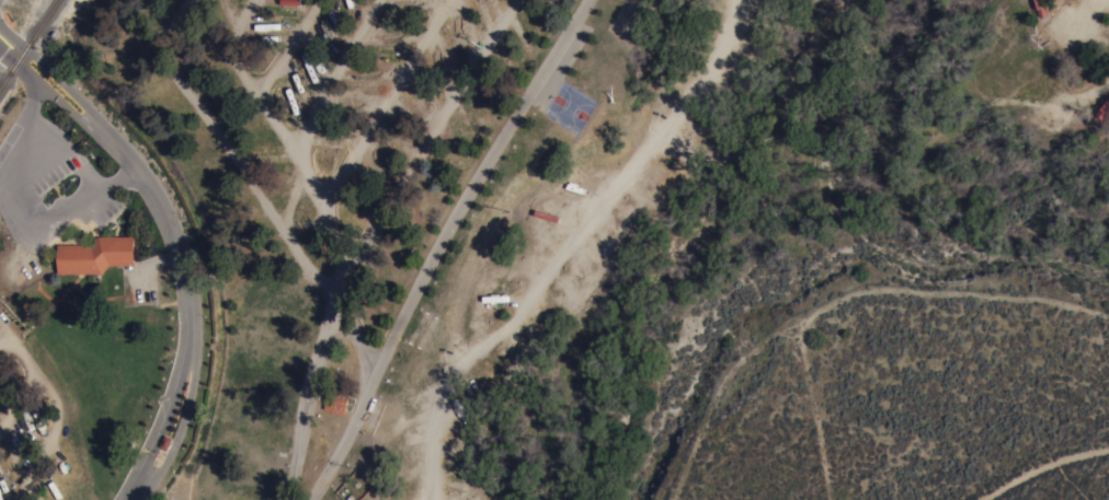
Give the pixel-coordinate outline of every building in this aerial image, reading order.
[(1039,18),(1034,0),(1043,0),(1048,15),(1039,18)] [(1096,114),(1108,97),(1108,112),(1102,120),(1096,114)] [(57,275),(57,245),(90,245),(98,236),(134,237),(134,266),(108,266),(101,275),(57,275)]
